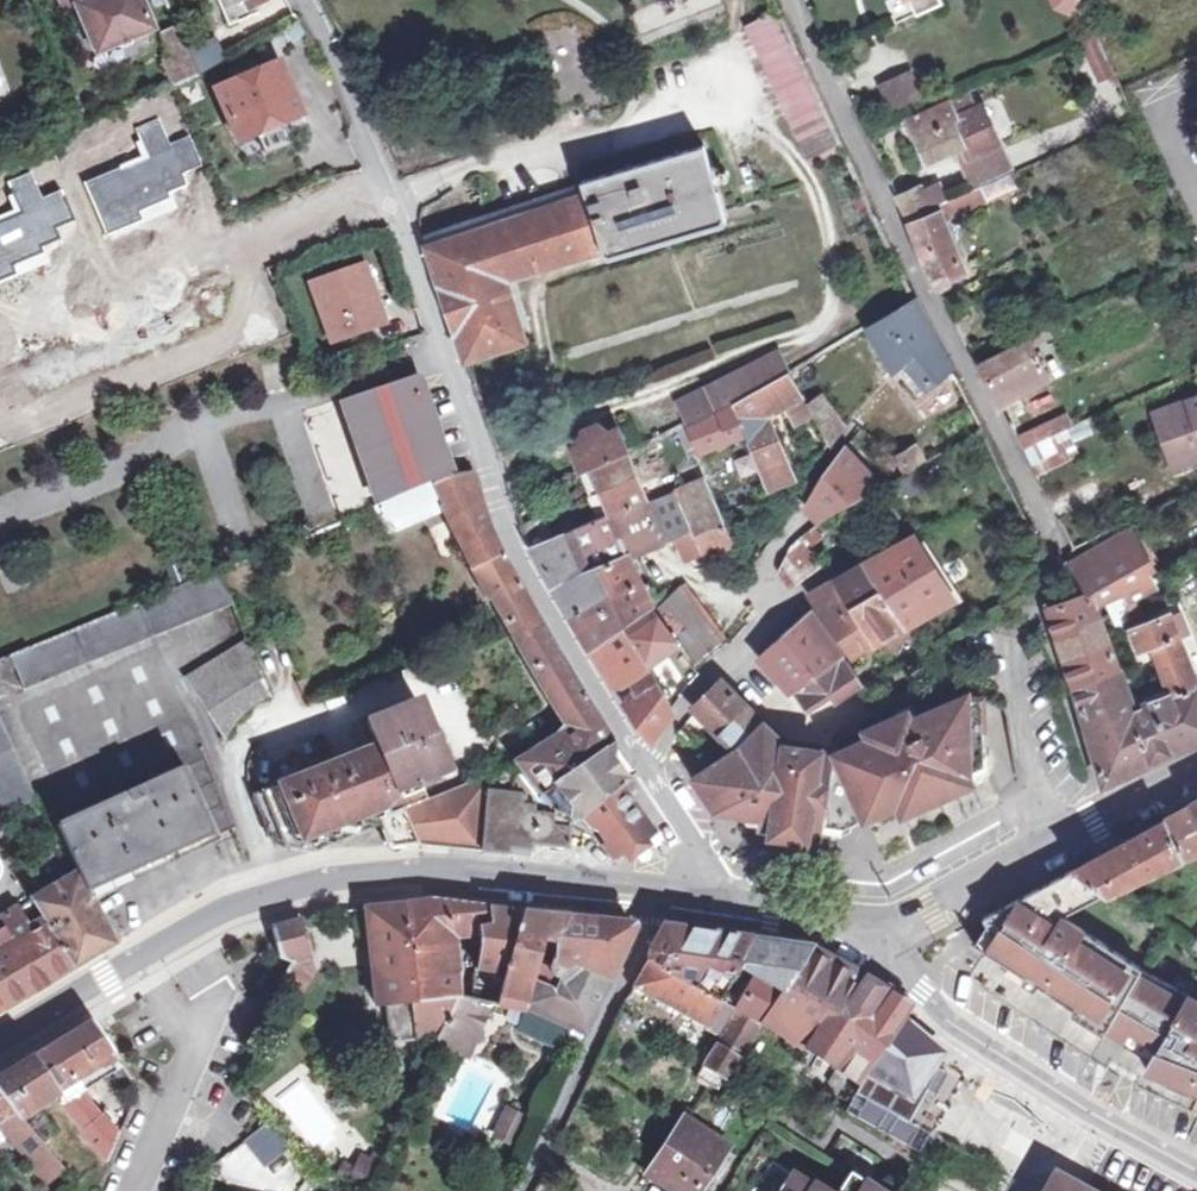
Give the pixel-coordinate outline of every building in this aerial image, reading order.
[(118,53),(131,47),(133,42),(154,32),(140,0),(91,0),(75,7),(96,57),(112,50),(118,53)] [(245,9),(265,0),(241,0),(245,9)] [(638,35),(723,14),(720,0),(658,0),(631,7),(638,35)] [(940,0),(903,0),(907,10),(911,19),(942,5),(940,0)] [(1072,15),(1082,9),(1077,0),(1053,0),(1056,7),(1072,15)] [(842,146),(778,9),(743,27),(786,111),(811,161),(842,146)] [(188,51),(186,47),(178,27),(153,37),(174,86),(183,83),(172,58),(188,51)] [(215,39),(186,47),(188,51),(172,58),(183,83),(199,75),(222,61),(215,39)] [(276,63),(214,90),(237,142),(300,115),(276,63)] [(911,68),(876,83),(890,114),(924,98),(911,68)] [(963,147),(967,157),(991,146),(975,110),(958,117),(955,111),(950,113),(947,106),(909,122),(927,164),(956,151),(963,147)] [(117,133),(155,228),(212,205),(173,109),(117,133)] [(703,146),(580,182),(585,195),(425,247),(464,360),(523,341),(505,281),(600,250),(603,259),(725,221),(703,146)] [(963,147),(956,151),(960,160),(967,157),(963,147)] [(1001,178),(976,189),(983,204),(1008,194),(1016,191),(1009,174),(1001,178)] [(419,235),(425,247),(585,195),(580,182),(419,235)] [(976,189),(956,198),(963,213),(983,204),(976,189)] [(963,213),(956,198),(939,205),(930,209),(923,192),(898,202),(905,220),(911,233),(915,241),(933,285),(935,289),(963,274),(959,266),(939,223),(945,220),(963,213)] [(369,306),(378,303),(364,263),(311,281),(332,340),(376,324),(369,306)] [(915,395),(955,374),(935,340),(915,299),(866,329),(890,373),(895,370),(915,395)] [(385,321),(378,303),(369,306),(376,324),(385,321)] [(1045,378),(1025,339),(978,362),(998,401),(1022,389),(1045,378)] [(682,405),(691,423),(697,421),(731,407),(789,372),(778,355),(706,388),(708,393),(682,405)] [(697,421),(691,423),(682,424),(685,431),(690,429),(699,451),(742,432),(764,482),(789,471),(768,415),(784,406),(795,425),(813,415),(831,445),(846,426),(825,397),(809,407),(789,372),(731,407),(697,421)] [(376,497),(448,474),(417,384),(344,408),(376,497)] [(1161,436),(1167,434),(1176,457),(1196,450),(1196,401),(1154,416),(1161,436)] [(1064,417),(1031,431),(1037,442),(1069,428),(1064,417)] [(645,498),(631,466),(625,451),(616,429),(607,433),(595,424),(579,431),(577,445),(570,447),(580,471),(590,466),(612,513),(622,536),(655,523),(664,540),(674,535),(684,558),(686,558),(690,564),(693,568),(705,564),(700,553),(729,541),(702,480),(674,492),(659,499),(647,503),(645,498)] [(1037,442),(1031,431),(1017,437),(1022,449),(1037,442)] [(1161,436),(1172,469),(1196,460),(1196,450),(1176,457),(1167,434),(1161,436)] [(878,486),(868,474),(844,448),(829,465),(804,506),(819,521),(878,486)] [(916,450),(896,460),(905,475),(924,464),(916,450)] [(642,460),(631,466),(645,498),(647,503),(659,499),(642,460)] [(896,460),(868,474),(878,486),(881,489),(905,475),(896,460)] [(436,479),(446,503),(452,516),(512,637),(514,641),(568,734),(558,740),(554,737),(516,761),(540,794),(554,812),(572,821),(576,818),(618,787),(633,776),(611,744),(598,722),(566,668),(542,626),(510,567),(495,538),(489,522),(487,516),(472,471),(448,474),(436,479)] [(436,479),(413,490),(424,513),(446,503),(436,479)] [(424,513),(413,490),(375,506),(386,530),(424,513)] [(600,516),(572,527),(593,569),(625,554),(628,559),(664,540),(655,523),(622,536),(612,513),(601,518),(600,516)] [(593,569),(572,527),(551,536),(542,517),(522,525),(530,545),(552,587),(590,649),(612,685),(646,662),(669,646),(674,652),(680,648),(690,663),(719,644),(690,600),(679,584),(666,596),(653,608),(652,605),(628,559),(625,554),(593,569)] [(1129,602),(1157,588),(1151,575),(1146,563),(1143,565),(1133,545),(1126,533),(1077,556),(1090,592),(1066,600),(1048,607),(1085,727),(1103,784),(1171,755),(1196,744),(1196,684),(1195,685),(1168,616),(1141,628),(1129,632),(1137,655),(1151,649),(1169,695),(1153,701),(1150,695),(1144,697),(1147,703),(1136,707),(1133,709),(1095,606),(1098,604),(1118,595),(1122,605),(1129,602)] [(820,566),(800,537),(790,544),(775,570),(790,586),(797,582),(820,566)] [(829,618),(853,655),(872,645),(903,626),(951,599),(912,538),(862,566),(834,582),(807,597),(815,609),(823,621),(829,618)] [(9,671),(14,669),(22,688),(232,602),(219,571),(195,581),(1,660),(4,668),(7,667),(9,671)] [(1119,606),(1129,632),(1141,628),(1129,602),(1122,605),(1119,606)] [(759,658),(797,699),(842,658),(811,612),(759,658)] [(230,726),(242,713),(252,705),(260,699),(269,695),(250,648),(185,676),(223,736),(230,726)] [(680,648),(674,652),(675,664),(688,683),(697,673),(693,667),(690,663),(680,648)] [(842,658),(797,699),(803,705),(854,675),(842,658)] [(671,711),(669,706),(656,681),(648,666),(631,678),(639,692),(633,697),(628,692),(620,698),(624,703),(648,742),(671,711)] [(977,738),(976,703),(962,703),(912,725),(908,718),(868,736),(871,742),(837,758),(788,751),(739,677),(725,690),(748,711),(761,723),(735,747),(739,752),(697,780),(710,801),(730,804),(728,814),(765,820),(823,827),(845,830),(899,807),(968,777),(985,769),(984,738),(977,738)] [(748,711),(725,690),(715,681),(695,707),(715,727),(721,734),(732,745),(735,747),(761,723),(748,711)] [(399,811),(422,802),(414,783),(452,767),(440,732),(431,736),(417,700),(365,721),(376,746),(253,795),(271,840),(314,846),(316,835),(336,838),(339,826),(359,828),(360,817),(377,817),(380,826),(388,847),(415,845),(399,811)] [(977,738),(984,738),(984,702),(976,703),(977,738)] [(1,814),(32,799),(0,728),(0,812),(1,814)] [(55,824),(70,857),(77,872),(89,898),(216,839),(215,837),(234,829),(206,757),(183,767),(55,824)] [(422,802),(399,811),(415,845),(506,854),(525,838),(563,842),(565,823),(544,814),(511,764),(499,770),(422,802)] [(968,777),(899,807),(903,817),(973,787),(968,777)] [(618,787),(576,818),(588,830),(599,833),(617,857),(622,853),(625,856),(645,842),(642,839),(651,832),(629,801),(618,787)] [(1108,894),(1182,858),(1196,851),(1196,803),(1191,806),(1164,821),(1076,868),(1106,893),(1108,894)] [(822,838),(823,827),(765,820),(765,830),(822,838)] [(32,879),(41,894),(77,872),(70,857),(32,879)] [(6,894),(9,878),(0,860),(0,898),(6,894)] [(1002,909),(1014,930),(999,939),(990,952),(1111,1030),(1157,1057),(1178,1066),(1173,1080),(1196,1089),(1196,1000),(1144,968),(1062,918),(1106,893),(1076,868),(1002,909)] [(41,894),(31,899),(49,928),(40,933),(36,927),(30,930),(18,908),(0,919),(0,999),(5,1008),(73,967),(111,945),(89,898),(77,872),(41,894)] [(776,879),(774,888),(794,892),(795,883),(776,879)] [(552,945),(565,917),(516,912),(476,908),(426,903),(404,905),(365,910),(375,1007),(386,1006),(391,1040),(440,1035),(450,1013),(458,997),(449,932),(471,928),(471,938),(480,938),(481,945),(479,958),(476,970),(503,975),(496,1006),(516,1010),(526,1008),(532,980),(535,963),(540,939),(552,945)] [(979,945),(990,952),(999,939),(1014,930),(1002,909),(987,918),(991,925),(979,945)] [(532,980),(526,1008),(583,1032),(608,979),(632,927),(630,924),(565,917),(552,945),(555,951),(553,953),(552,960),(553,964),(556,966),(556,972),(563,975),(556,991),(532,980)] [(295,998),(314,977),(301,959),(308,952),(301,922),(271,930),(278,957),(291,964),(280,991),(295,998)] [(928,1062),(936,1049),(929,1043),(937,1031),(908,1008),(890,995),(858,974),(812,948),(748,939),(685,930),(661,927),(646,951),(648,963),(661,969),(717,999),(723,1002),(730,991),(724,987),(737,966),(756,976),(736,1009),(762,1024),(764,1022),(837,1069),(840,1071),(830,1085),(839,1090),(852,1073),(859,1077),(903,1101),(928,1062)] [(476,970),(479,958),(470,959),(469,967),(476,970)] [(535,963),(532,980),(556,991),(563,975),(556,972),(535,963)] [(661,969),(648,963),(635,986),(706,1027),(708,1023),(724,1032),(704,1067),(728,1081),(728,1079),(762,1024),(736,1009),(723,1002),(717,999),(661,969)] [(470,1000),(487,1004),(496,1006),(503,975),(476,970),(470,1000)] [(450,1013),(440,1035),(436,1042),(464,1055),(487,1004),(470,1000),(458,997),(450,1013)] [(576,1047),(583,1032),(526,1008),(522,1018),(522,1036),(555,1051),(571,1045),(576,1047)] [(58,1101),(52,1090),(59,1086),(63,1093),(74,1087),(80,1083),(76,1078),(102,1062),(137,1100),(142,1089),(136,1082),(112,1056),(92,1024),(34,1058),(0,1079),(0,1123),(14,1115),(18,1120),(25,1115),(21,1110),(46,1096),(49,1100),(52,1104),(58,1101)] [(1149,1070),(1173,1080),(1178,1066),(1157,1057),(1149,1070)] [(52,1090),(58,1101),(67,1113),(86,1100),(74,1087),(63,1093),(59,1086),(52,1090)] [(86,1100),(67,1113),(109,1159),(120,1137),(86,1100)] [(499,1105),(488,1141),(507,1146),(517,1110),(499,1105)] [(26,1129),(40,1145),(56,1134),(38,1114),(22,1124),(26,1129)] [(18,1120),(14,1115),(0,1123),(0,1129),(11,1141),(26,1129),(22,1124),(18,1120)] [(262,1122),(240,1140),(261,1166),(283,1149),(262,1122)] [(653,1175),(678,1190),(696,1190),(724,1149),(688,1123),(653,1175)] [(40,1145),(26,1129),(11,1141),(35,1169),(50,1156),(40,1145)] [(351,1149),(341,1175),(361,1182),(370,1156),(351,1149)] [(1026,1190),(1036,1190),(1041,1182),(1057,1190),(1077,1190),(1038,1170),(1026,1190)] [(849,1174),(838,1190),(876,1190),(849,1174)] [(814,1185),(812,1187),(793,1175),(782,1190),(824,1190),(814,1185)] [(1041,1182),(1036,1190),(1057,1190),(1041,1182)]
